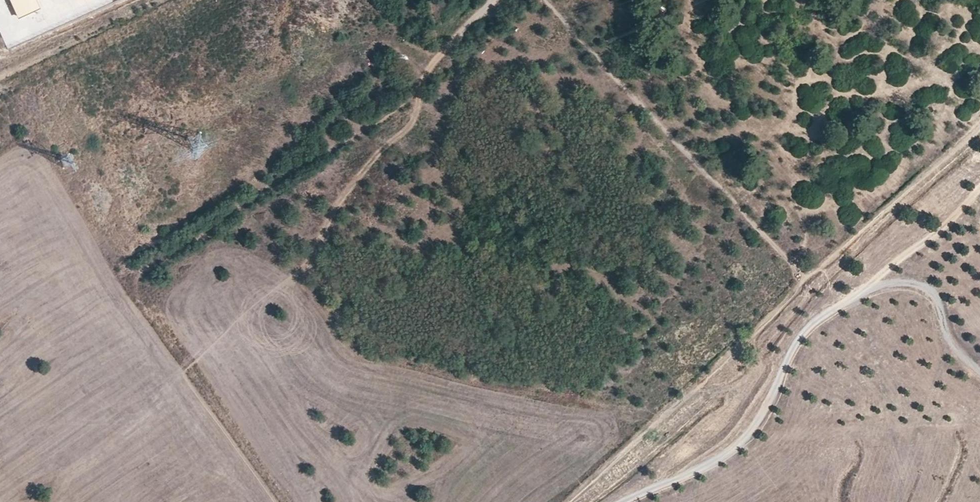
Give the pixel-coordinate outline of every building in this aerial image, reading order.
[(38,0),(11,0),(19,17),(41,7),(38,0)]
